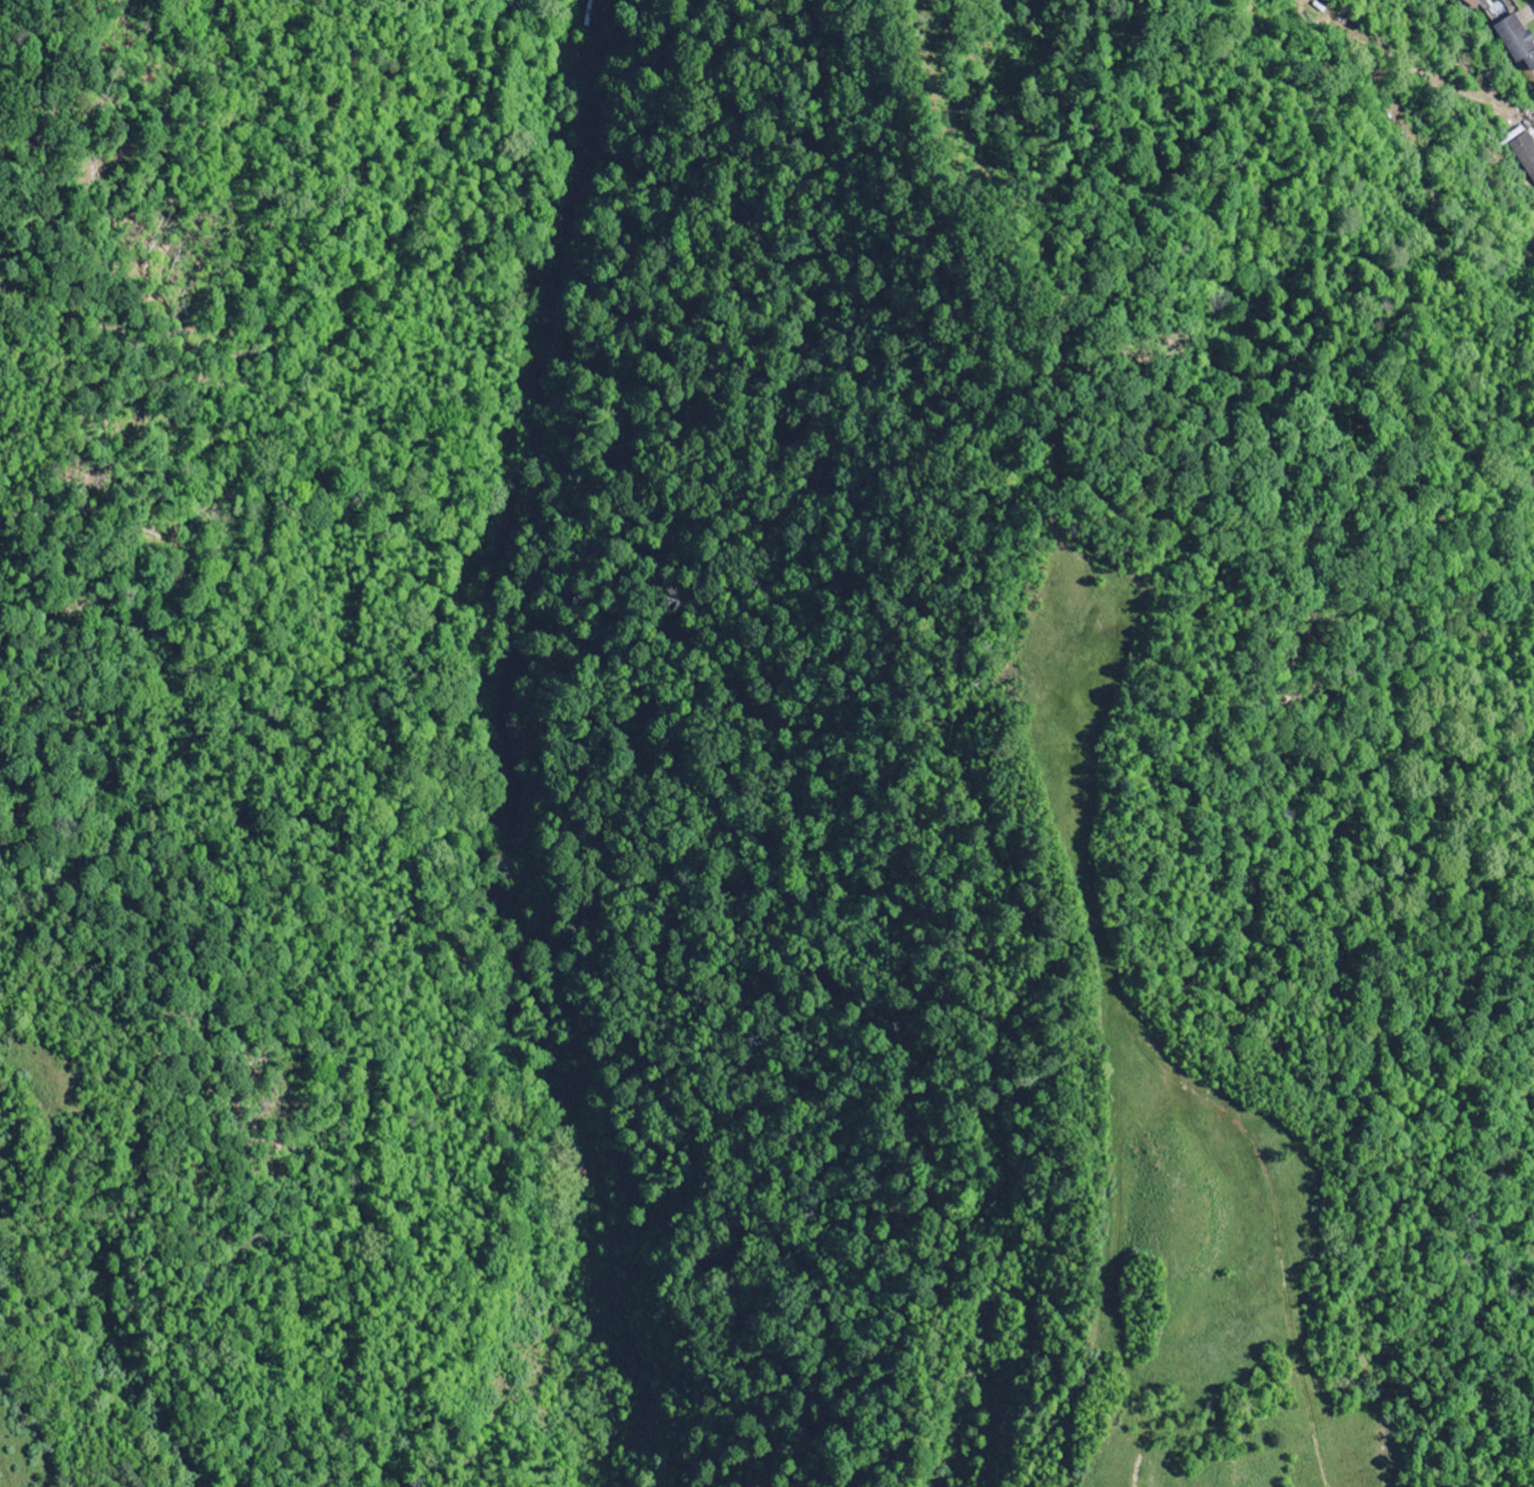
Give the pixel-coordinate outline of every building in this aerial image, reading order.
[(1477,0),(1462,0),(1476,18),(1485,11),(1477,0)] [(1518,67),(1525,63),(1531,74),(1533,72),(1533,42),(1517,14),(1494,27),(1518,67)] [(1529,133),(1511,144),(1533,182),(1533,141),(1529,133)]
